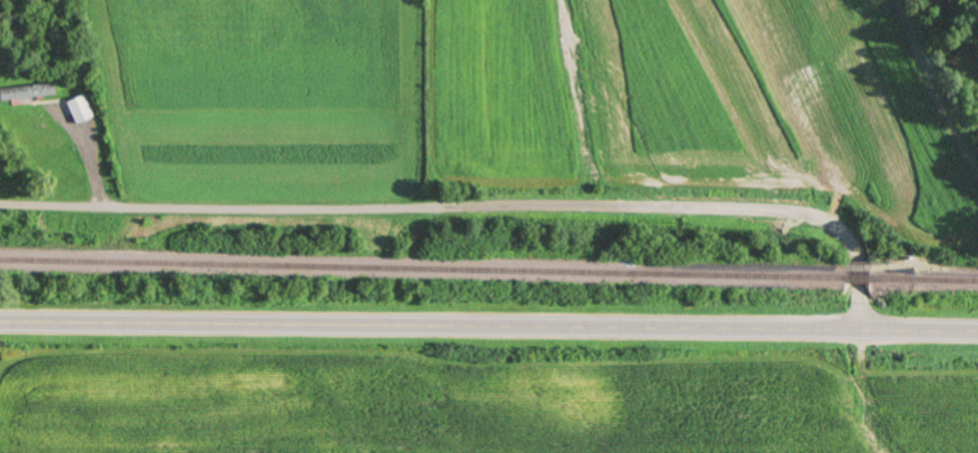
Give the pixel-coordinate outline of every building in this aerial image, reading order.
[(50,86),(0,89),(0,100),(51,98),(50,86)] [(74,125),(94,116),(84,94),(64,102),(74,125)]
